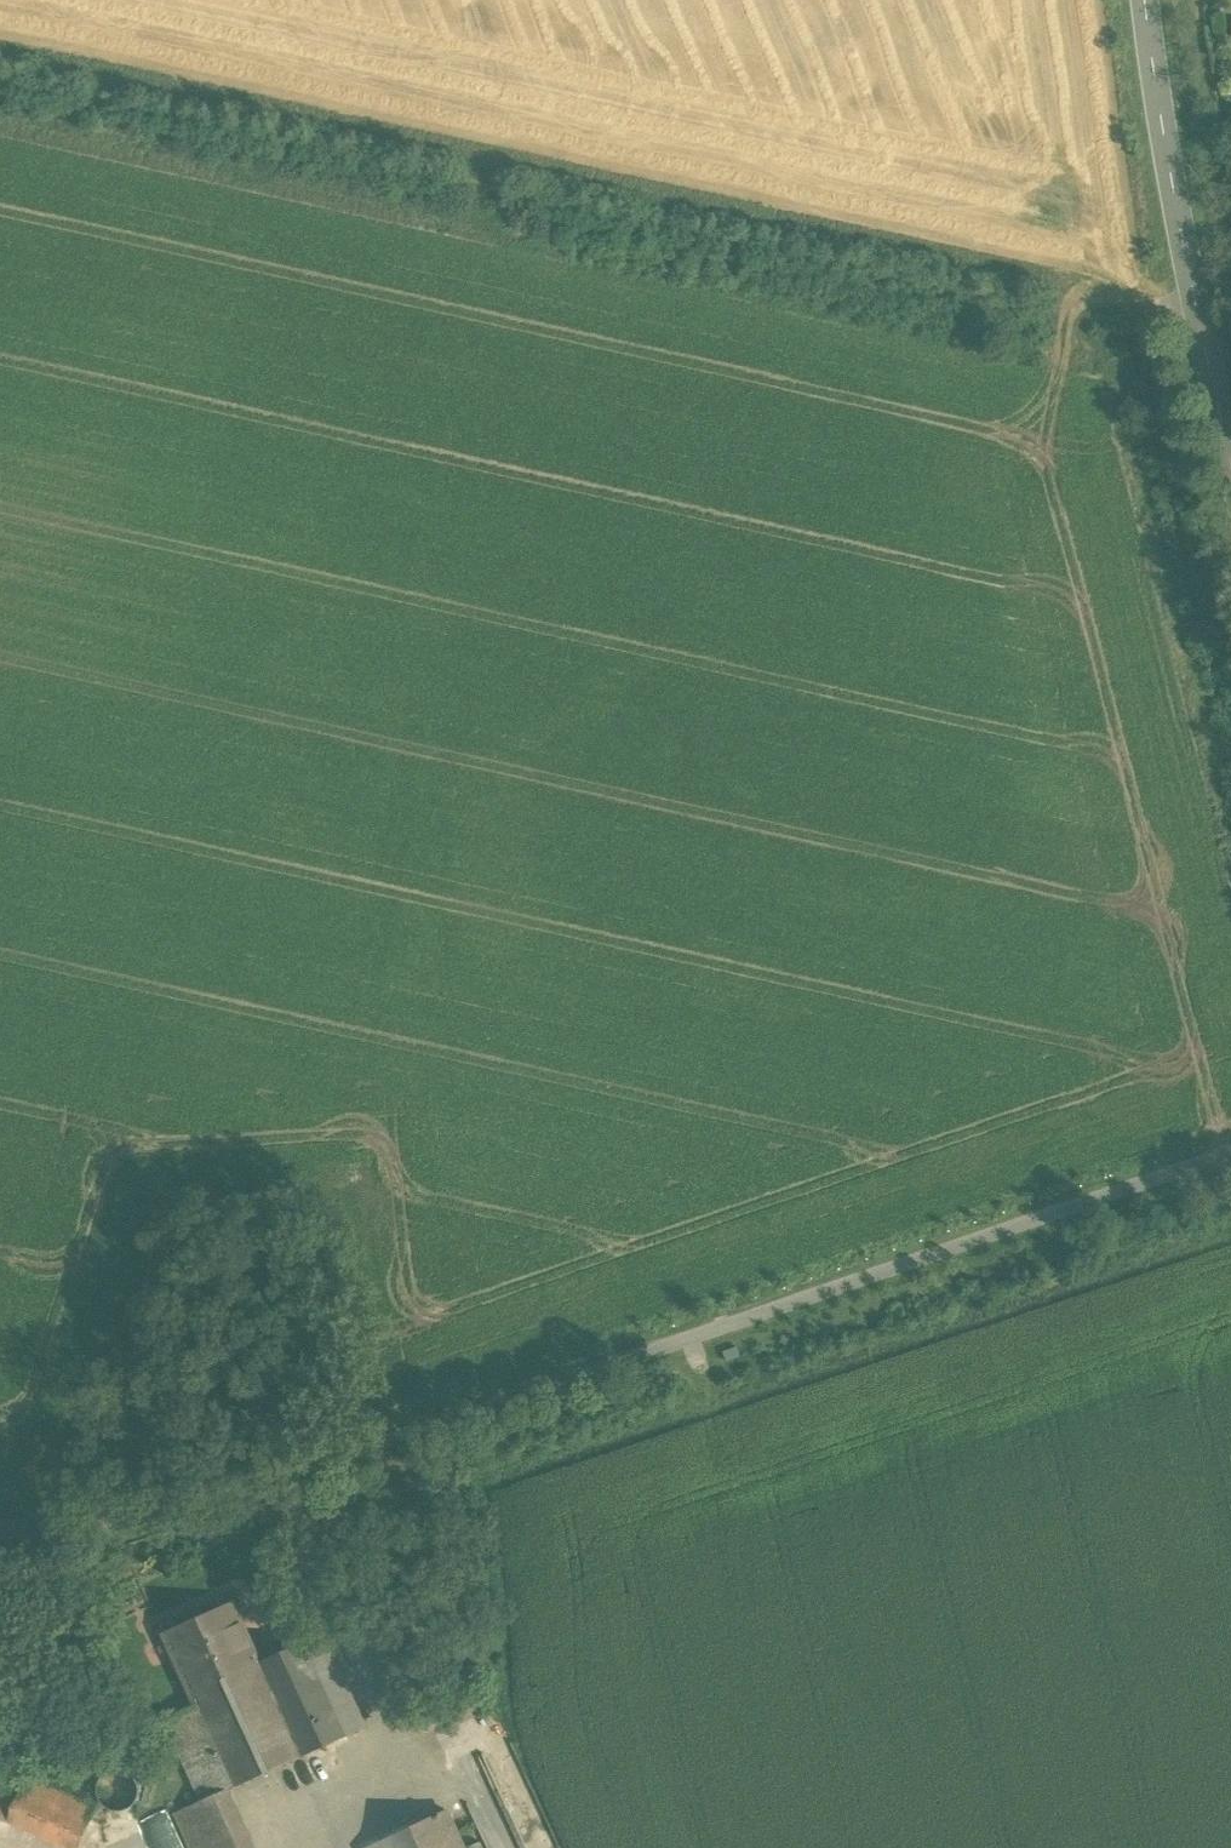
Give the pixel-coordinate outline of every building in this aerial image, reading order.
[(234,1600),(165,1632),(189,1685),(258,1654),(234,1600)] [(307,1640),(261,1661),(258,1654),(189,1685),(197,1703),(167,1717),(204,1799),(216,1794),(366,1726),(324,1634),(307,1641),(307,1640)] [(131,1771),(128,1769),(123,1768),(120,1768),(116,1768),(111,1770),(108,1772),(105,1775),(103,1778),(101,1781),(100,1784),(100,1788),(100,1792),(100,1794),(101,1797),(103,1800),(104,1802),(106,1803),(109,1805),(111,1807),(115,1808),(118,1809),(121,1809),(124,1809),(128,1808),(132,1805),(134,1804),(136,1801),(138,1798),(140,1795),(140,1792),(141,1788),(140,1785),(140,1783),(139,1779),(138,1778),(136,1776),(134,1773),(131,1771)] [(29,1774),(14,1813),(13,1813),(5,1833),(41,1847),(40,1847),(80,1847),(98,1802),(29,1774)] [(216,1794),(204,1799),(176,1812),(192,1847),(241,1847),(216,1794)] [(447,1809),(377,1843),(380,1847),(465,1847),(447,1809)]
